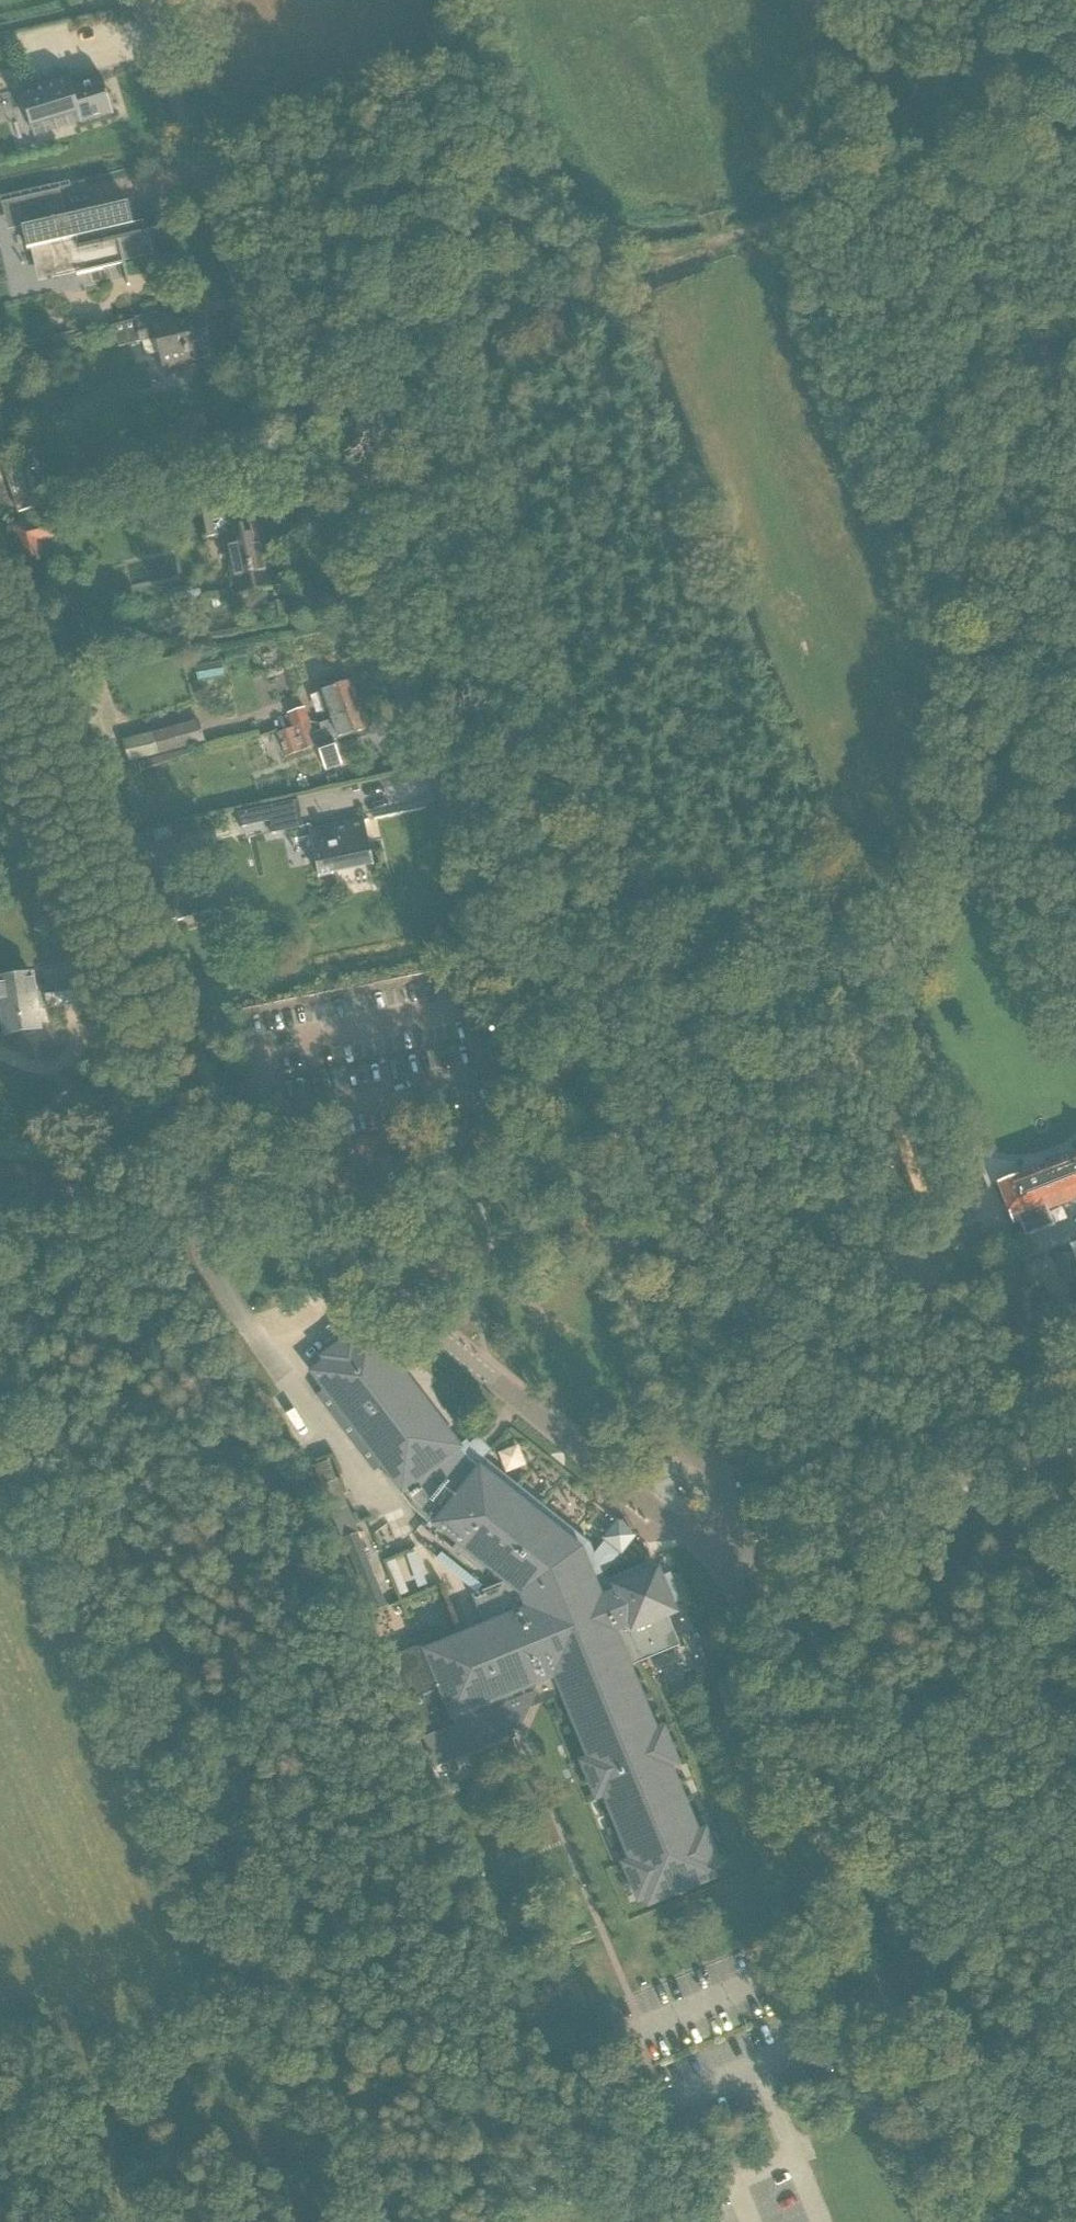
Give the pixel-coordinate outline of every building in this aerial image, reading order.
[(105,76),(74,86),(71,75),(25,89),(36,125),(82,111),(85,121),(101,116),(116,112),(105,76)] [(0,205),(0,206),(9,204),(14,226),(23,224),(28,250),(37,248),(42,271),(83,262),(85,273),(78,275),(78,276),(126,265),(125,260),(152,254),(147,236),(162,233),(162,230),(146,233),(144,222),(134,224),(129,204),(71,217),(65,190),(0,205)] [(141,341),(141,342),(159,338),(168,377),(215,365),(204,319),(174,327),(170,312),(136,320),(136,321),(115,326),(120,347),(141,341)] [(19,511),(48,502),(43,489),(36,492),(27,466),(6,472),(19,511)] [(208,536),(223,533),(235,591),(272,584),(260,527),(274,524),(268,495),(202,509),(208,536)] [(49,517),(12,527),(17,548),(20,561),(39,556),(36,543),(54,538),(49,517)] [(175,603),(205,597),(202,582),(172,588),(175,603)] [(220,654),(195,658),(198,678),(223,674),(220,654)] [(352,683),(318,695),(324,713),(329,711),(333,721),(347,717),(345,712),(349,710),(347,705),(358,701),(352,683)] [(324,736),(316,739),(318,745),(327,770),(343,764),(335,741),(337,740),(368,730),(358,701),(347,705),(349,710),(345,712),(347,717),(333,721),(320,726),(322,730),(324,736)] [(305,709),(289,715),(293,727),(294,729),(310,723),(305,709)] [(199,719),(123,740),(129,761),(205,740),(199,719)] [(293,727),(278,733),(286,757),(318,745),(316,739),(324,736),(322,730),(314,733),(310,723),(294,729),(293,727)] [(189,751),(138,765),(141,774),(190,756),(189,751)] [(317,787),(311,757),(288,761),(294,791),(317,787)] [(336,773),(328,776),(331,785),(340,782),(336,773)] [(238,812),(241,827),(270,821),(273,834),(301,828),(295,800),(238,812)] [(333,871),(374,862),(372,854),(368,854),(362,821),(310,832),(319,878),(334,875),(333,871)] [(170,826),(153,831),(156,843),(173,838),(170,826)] [(0,978),(0,997),(5,1031),(40,1026),(31,973),(0,978)] [(76,979),(45,984),(49,1009),(80,1004),(76,979)] [(1022,1218),(1028,1235),(1058,1223),(1052,1207),(1075,1198),(1075,1150),(1001,1179),(1016,1220),(1022,1218)] [(317,1368),(311,1372),(324,1389),(316,1395),(368,1463),(375,1471),(382,1466),(401,1489),(400,1490),(412,1506),(421,1515),(436,1527),(437,1526),(522,1594),(527,1608),(428,1649),(425,1643),(394,1656),(426,1736),(423,1737),(435,1766),(520,1732),(531,1707),(563,1694),(589,1758),(582,1762),(597,1798),(604,1795),(631,1860),(623,1863),(640,1902),(645,1899),(649,1908),(718,1874),(716,1871),(722,1867),(706,1830),(698,1833),(671,1768),(679,1764),(664,1728),(656,1731),(629,1665),(637,1662),(627,1640),(631,1639),(628,1632),(676,1612),(658,1569),(610,1588),(607,1581),(604,1582),(601,1574),(588,1564),(582,1549),(580,1547),(572,1531),(529,1497),(511,1492),(480,1467),(478,1470),(473,1466),(478,1460),(473,1454),(468,1449),(462,1455),(458,1450),(461,1447),(370,1327),(355,1338),(352,1334),(322,1357),(326,1361),(317,1368)] [(336,1480),(328,1460),(314,1466),(322,1486),(336,1480)] [(358,1533),(344,1539),(373,1611),(387,1605),(358,1533)]
